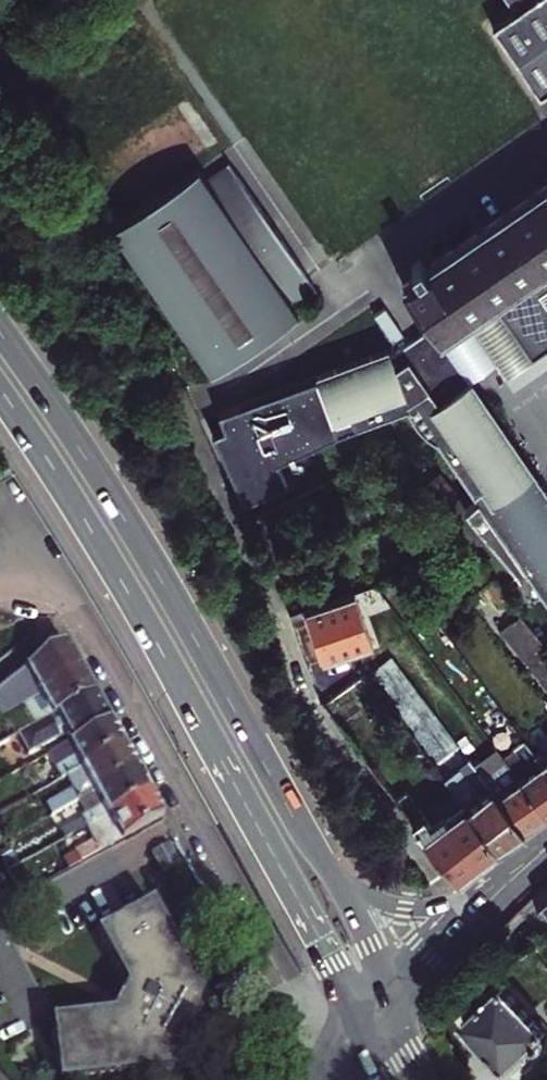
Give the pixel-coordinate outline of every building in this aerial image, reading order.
[(537,94),(546,87),(546,0),(512,0),(517,7),(494,21),(537,94)] [(118,225),(207,376),(299,322),(291,309),(317,294),(243,167),(215,184),(208,173),(118,225)] [(445,336),(546,270),(546,192),(411,283),(438,325),(445,336)] [(445,336),(474,378),(495,364),(509,383),(546,358),(546,270),(445,336)] [(449,394),(474,378),(445,336),(438,325),(404,346),(413,359),(426,351),(442,376),(439,378),(449,394)] [(417,404),(440,431),(484,498),(470,508),(514,561),(522,556),(546,593),(546,489),(474,378),(449,394),(439,378),(442,376),(426,351),(413,359),(404,346),(398,350),(396,345),(325,373),(343,419),(364,411),(369,424),(417,404)] [(535,632),(516,648),(546,686),(546,647),(535,632)] [(30,733),(93,698),(79,672),(66,648),(43,661),(0,695),(0,727),(20,715),(30,733)] [(331,670),(346,693),(369,674),(353,653),(331,670)] [(346,693),(331,670),(319,679),(335,700),(346,693)] [(93,698),(30,733),(15,742),(26,761),(64,740),(69,748),(109,726),(100,711),(93,698)] [(109,726),(69,748),(41,763),(55,789),(59,786),(122,751),(115,738),(109,726)] [(546,763),(527,737),(505,754),(546,809),(546,763)] [(479,763),(527,825),(539,817),(546,812),(546,809),(505,754),(500,747),(479,763)] [(122,751),(59,786),(65,797),(45,808),(52,821),(80,805),(135,775),(129,763),(122,751)] [(449,777),(457,769),(446,755),(437,762),(449,777)] [(527,825),(479,763),(474,756),(457,769),(449,777),(471,805),(500,843),(514,834),(527,825)] [(89,831),(148,799),(143,789),(135,775),(80,805),(86,818),(83,820),(83,821),(64,832),(69,842),(89,831)] [(500,843),(471,805),(444,826),(415,790),(403,800),(461,874),(481,858),(500,843)] [(78,853),(85,865),(162,823),(153,808),(148,799),(89,831),(96,844),(78,853)] [(176,865),(167,848),(152,857),(160,873),(176,865)] [(70,1072),(171,1062),(189,1027),(207,993),(157,902),(146,900),(108,921),(103,934),(132,986),(122,1006),(61,1012),(54,1018),(58,1063),(70,1072)] [(513,981),(471,1019),(490,1040),(515,1066),(542,1040),(545,1042),(546,1042),(546,1018),(513,981)]
